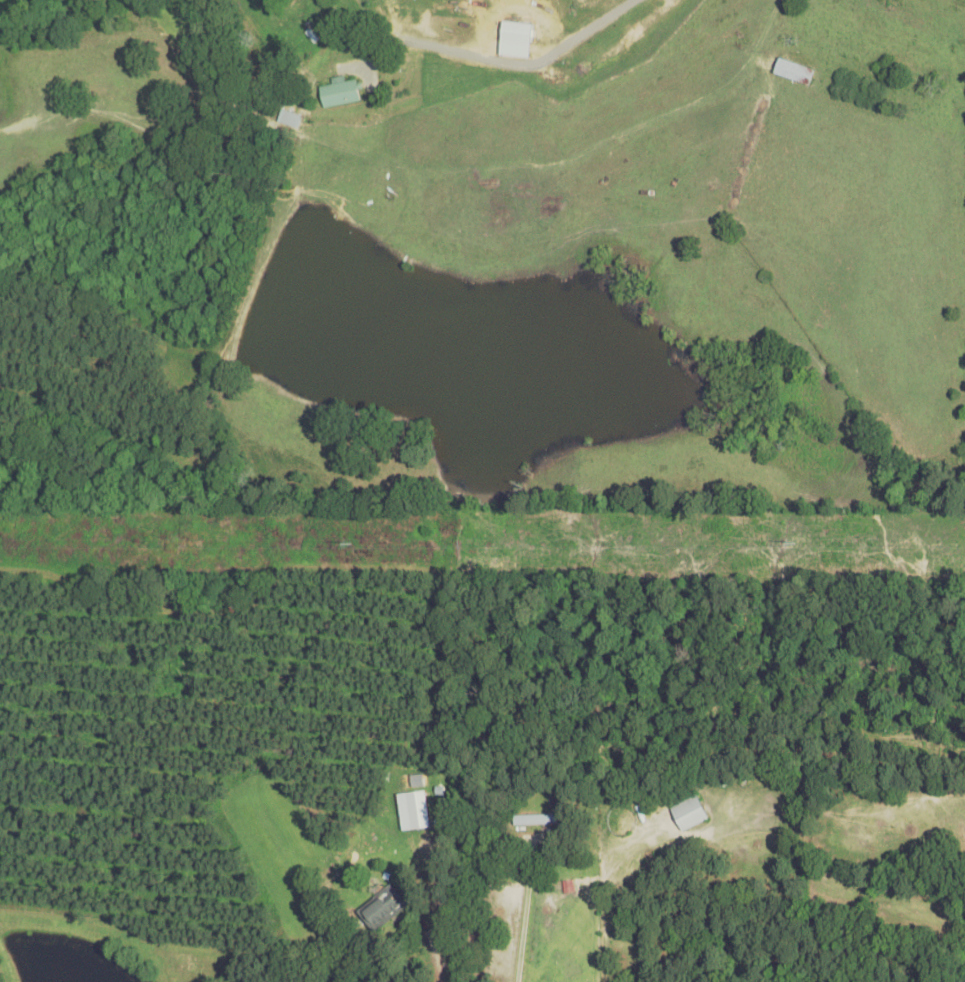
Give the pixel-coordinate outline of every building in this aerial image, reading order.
[(774,73),(809,86),(815,71),(779,58),(774,73)] [(331,79),(332,85),(320,87),(324,109),(360,102),(356,80),(345,82),(344,77),(331,79)] [(297,128),(301,117),(282,111),(278,122),(297,128)] [(405,779),(416,823),(426,821),(415,776),(405,779)] [(709,819),(697,795),(671,808),(683,832),(709,819)] [(561,825),(561,815),(514,815),(514,825),(561,825)] [(357,912),(375,933),(408,905),(390,884),(357,912)]
